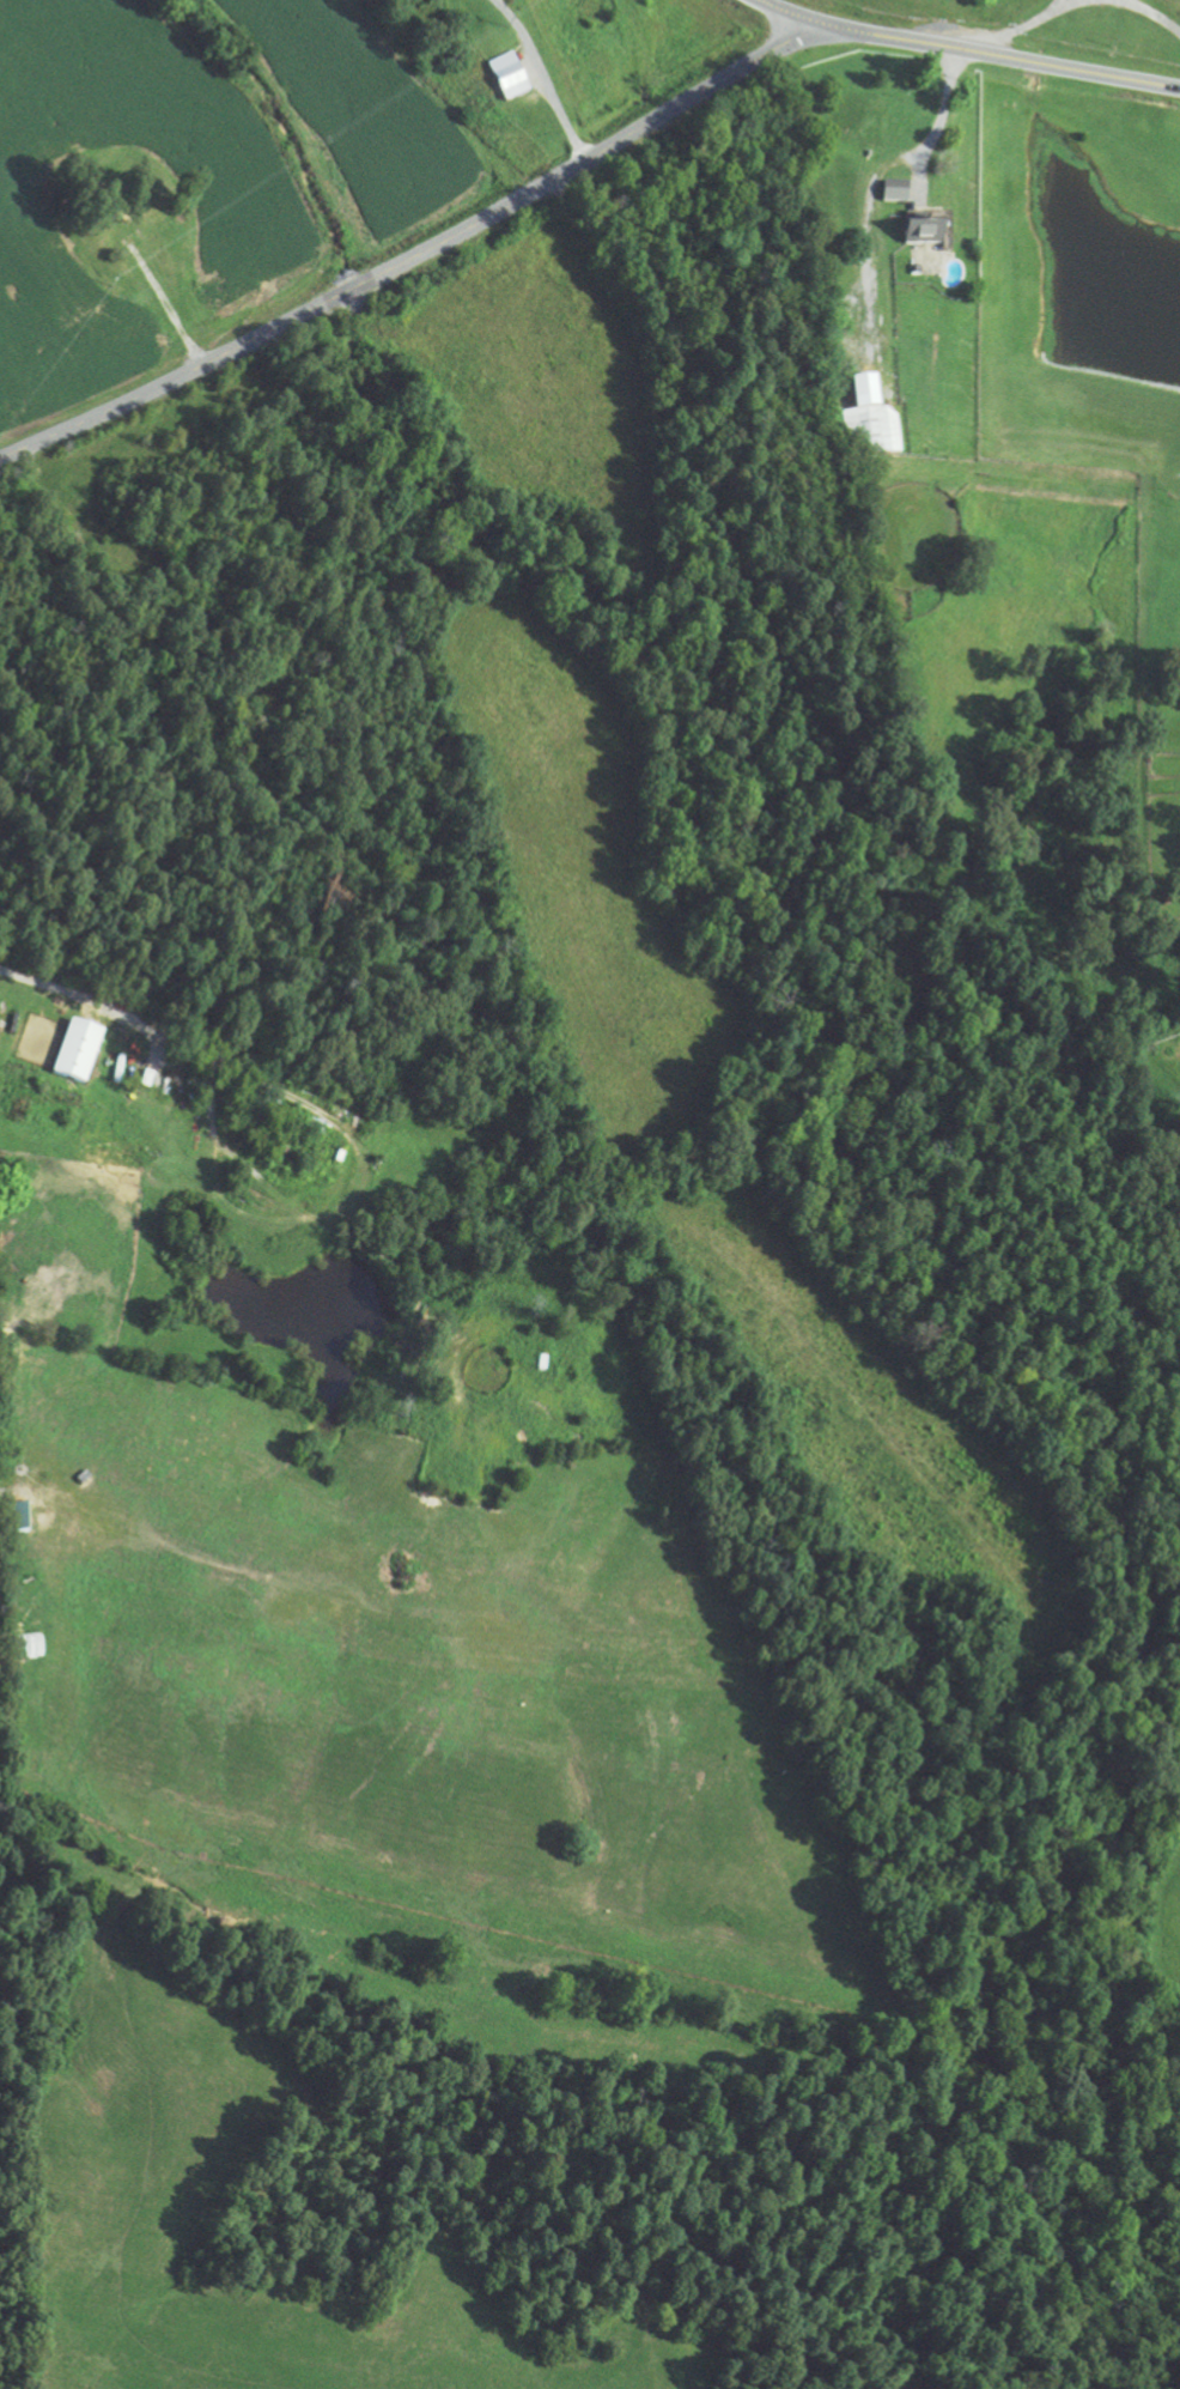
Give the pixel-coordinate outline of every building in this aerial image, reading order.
[(528,91),(510,51),(486,62),(504,102),(528,91)] [(881,203),(906,203),(906,183),(882,182),(881,203)] [(947,214),(902,214),(902,245),(947,245),(947,214)] [(851,380),(854,413),(843,414),(847,458),(899,454),(895,407),(877,409),(874,378),(851,380)] [(26,1533),(26,1506),(2,1506),(2,1533),(26,1533)]
